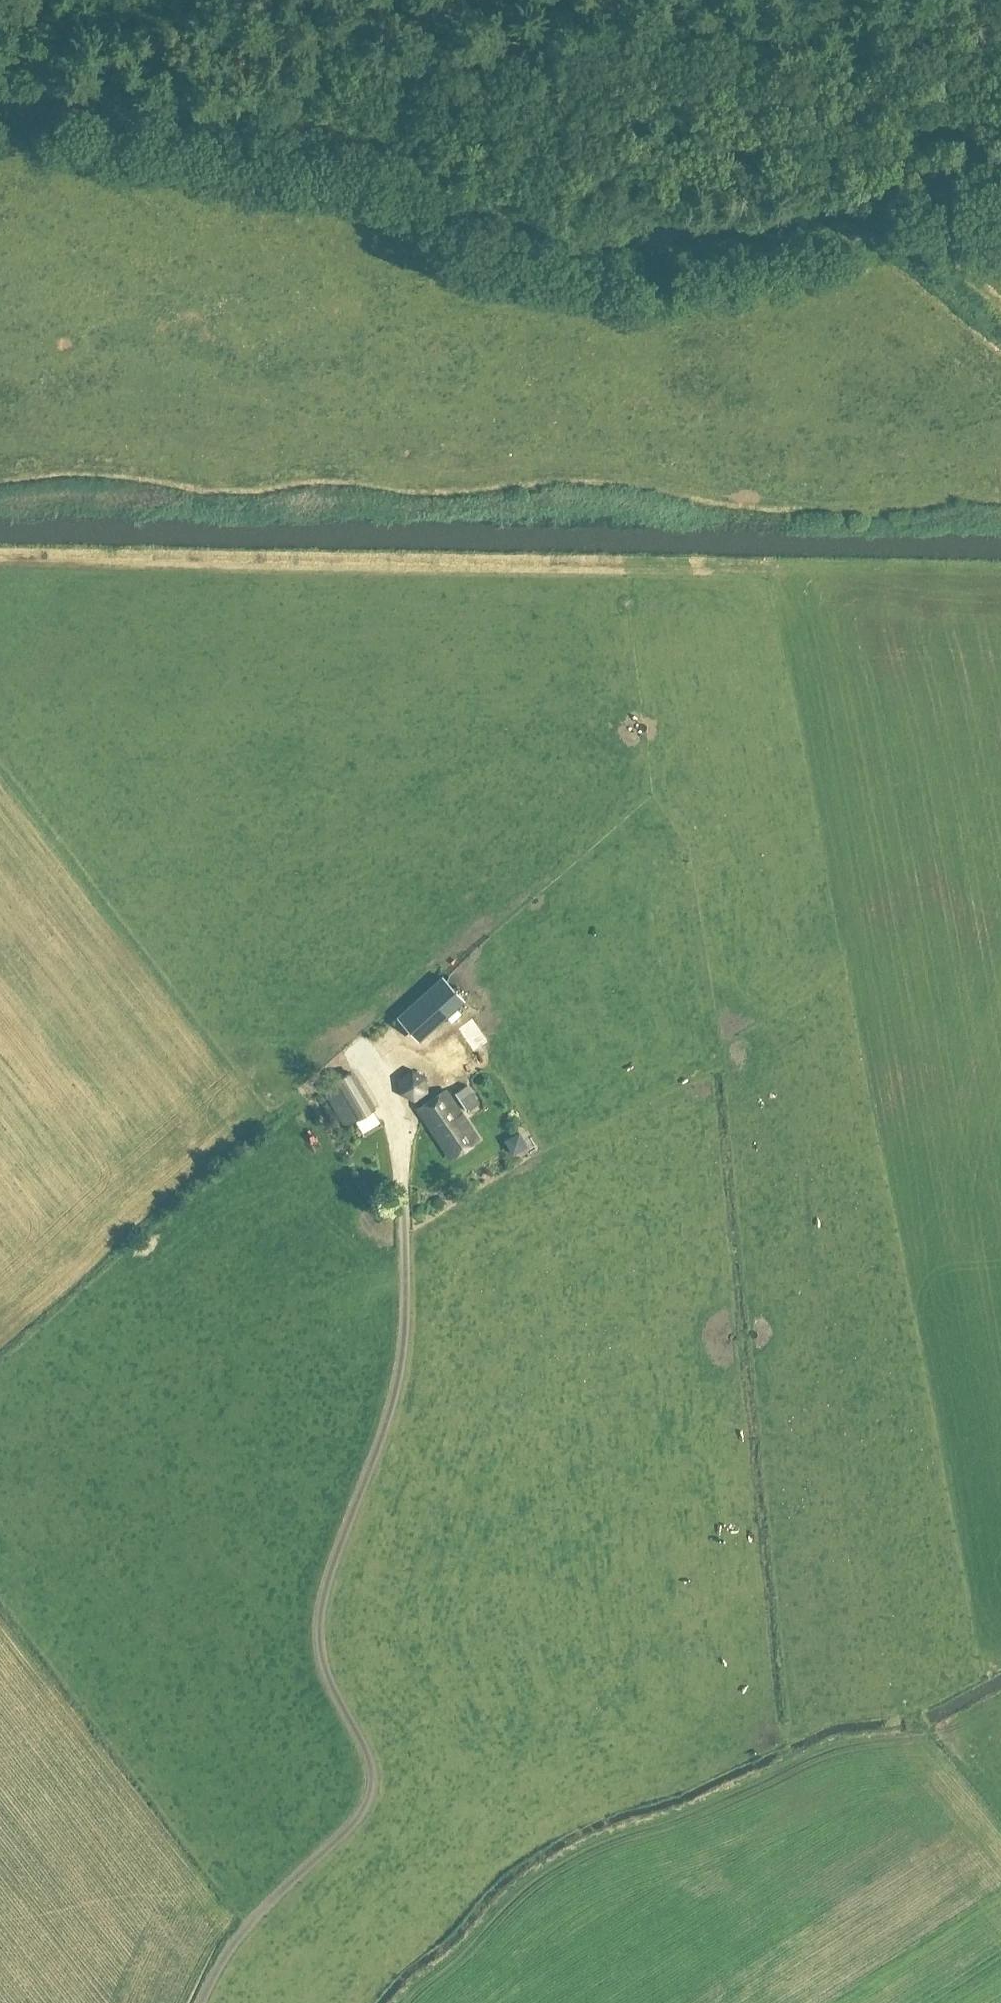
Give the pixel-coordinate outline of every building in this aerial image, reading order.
[(424,998),(442,1016),(499,960),(481,942),(424,998)] [(415,1099),(427,1091),(426,1076),(413,1069),(400,1078),(401,1093),(415,1099)] [(323,1089),(346,1127),(376,1108),(354,1070),(323,1089)] [(452,1158),(480,1139),(447,1089),(419,1108),(452,1158)] [(472,1092),(461,1099),(468,1110),(479,1103),(472,1092)] [(361,1137),(381,1124),(372,1111),(352,1124),(361,1137)] [(146,1244),(151,1239),(147,1234),(142,1239),(146,1244)]
